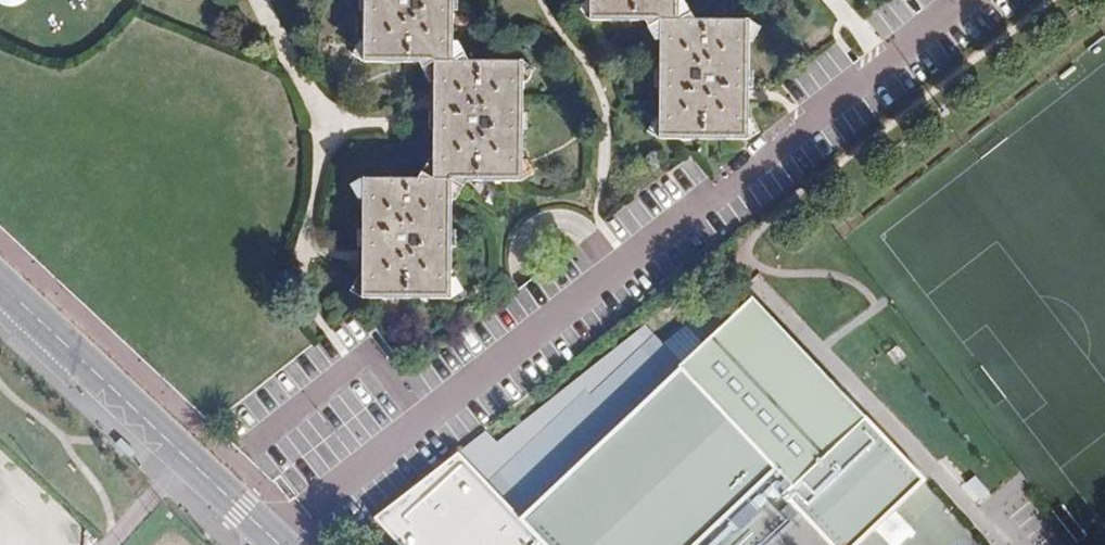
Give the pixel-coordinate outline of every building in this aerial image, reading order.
[(366,298),(453,299),(454,181),(524,181),(525,62),(454,61),(455,0),(368,0),(367,63),(438,64),(438,106),(437,179),(367,178),(366,256),(366,298)] [(660,137),(749,138),(749,95),(750,18),(679,17),(680,0),(590,0),(590,20),(661,20),(660,137)] [(678,374),(770,473),(761,483),(792,516),(821,544),(975,544),(980,540),(757,303),(678,374)] [(792,516),(761,483),(770,473),(678,374),(583,464),(518,527),(535,544),(764,544),(792,516)] [(971,477),(961,488),(978,502),(988,491),(971,477)]
